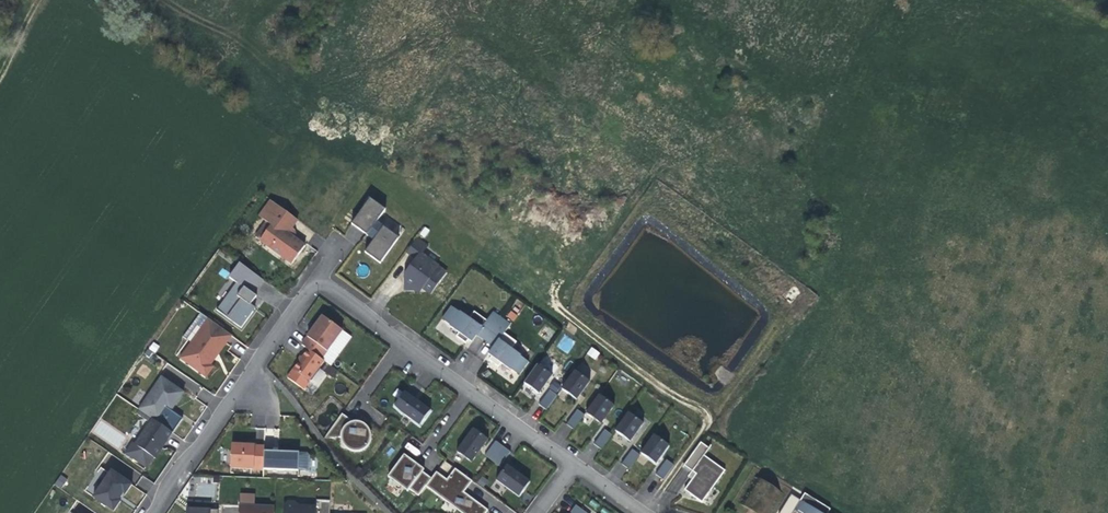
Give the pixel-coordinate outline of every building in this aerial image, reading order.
[(368,234),(378,221),(388,209),(373,198),(354,223),(368,234)] [(272,226),(261,241),(294,265),(307,247),(295,239),(291,236),(293,234),(296,230),(293,228),(299,221),(272,202),(266,210),(273,215),(268,223),(272,226)] [(273,215),(266,210),(260,218),(268,223),(273,215)] [(378,221),(368,234),(372,237),(376,240),(367,252),(382,264),(400,238),(378,221)] [(272,226),(268,223),(257,238),(261,241),(272,226)] [(432,295),(448,269),(421,253),(427,244),(415,237),(405,253),(412,257),(397,281),(418,294),(422,289),(432,295)] [(239,282),(255,293),(265,279),(242,263),(232,277),(239,282)] [(259,295),(255,293),(239,282),(234,289),(235,293),(252,304),(256,300),(259,295)] [(234,289),(226,301),(229,301),(235,293),(234,289)] [(252,304),(235,293),(229,301),(226,301),(219,310),(244,327),(257,308),(252,304)] [(460,331),(471,317),(462,310),(461,310),(453,304),(444,317),(452,323),(451,324),(460,331)] [(471,317),(460,331),(457,335),(462,338),(467,342),(470,338),(473,340),(478,333),(488,320),(476,310),(471,317)] [(495,311),(488,320),(478,333),(485,339),(502,316),(495,311)] [(303,345),(309,349),(323,359),(344,330),(324,316),(314,329),(303,345)] [(495,346),(505,332),(512,323),(502,316),(485,339),(495,346)] [(232,336),(208,319),(179,358),(205,377),(213,367),(210,364),(209,363),(224,343),(226,344),(232,336)] [(505,332),(495,346),(489,353),(492,355),(490,359),(495,363),(499,366),(502,362),(511,369),(520,375),(529,362),(521,355),(522,355),(512,348),(517,341),(505,332)] [(556,346),(568,354),(575,341),(563,334),(556,346)] [(219,353),(226,344),(224,343),(209,363),(210,364),(219,353)] [(591,347),(586,355),(596,360),(600,352),(591,347)] [(325,361),(323,359),(309,349),(303,357),(294,369),(311,381),(325,361)] [(534,389),(540,393),(553,374),(538,363),(525,382),(534,389)] [(591,381),(576,370),(562,388),(571,394),(577,399),(591,381)] [(162,375),(139,408),(153,418),(159,421),(169,407),(170,404),(173,406),(184,391),(162,375)] [(547,409),(557,395),(550,389),(539,404),(547,409)] [(395,405),(420,426),(431,412),(415,399),(406,392),(395,405)] [(615,405),(599,394),(586,413),(597,421),(602,424),(615,405)] [(137,412),(151,422),(153,418),(139,408),(137,412)] [(585,415),(577,409),(567,424),(574,429),(585,415)] [(343,412),(324,438),(341,438),(342,442),(344,446),(348,449),(352,451),(356,451),(361,451),(364,450),(369,446),(371,444),(372,440),(373,436),(372,431),(371,428),(367,424),(366,422),(363,426),(347,416),(343,412)] [(644,423),(629,412),(615,430),(624,436),(631,441),(644,423)] [(168,439),(173,431),(159,421),(153,418),(151,422),(135,443),(135,444),(154,457),(155,458),(163,447),(162,447),(161,445),(166,438),(168,439)] [(489,439),(474,428),(466,438),(456,451),(471,462),(489,439)] [(594,444),(602,449),(612,435),(605,429),(594,444)] [(670,445),(655,434),(641,453),(649,459),(656,464),(670,445)] [(511,453),(496,441),(485,455),(500,467),(511,453)] [(147,467),(154,457),(135,444),(135,443),(134,442),(126,452),(147,467)] [(407,442),(404,447),(416,456),(420,451),(407,442)] [(683,465),(692,471),(704,455),(709,448),(700,442),(683,465)] [(264,468),(264,450),(265,445),(251,444),(232,444),(231,467),(264,468)] [(622,464),(629,469),(639,455),(632,449),(622,464)] [(280,450),(264,450),(264,468),(299,469),(299,451),(280,450)] [(409,489),(422,471),(424,469),(416,463),(405,455),(391,475),(409,489)] [(725,470),(704,455),(692,471),(695,474),(690,481),(684,489),(702,502),(725,470)] [(663,480),(673,466),(666,460),(655,474),(663,480)] [(507,465),(496,480),(509,490),(518,497),(530,482),(507,465)] [(131,482),(110,468),(92,495),(112,509),(119,499),(117,498),(120,494),(122,491),(124,492),(131,482)] [(489,509),(465,491),(468,487),(472,481),(455,468),(447,479),(437,472),(432,478),(426,486),(448,502),(450,500),(467,512),(486,512),(489,509)] [(422,471),(409,489),(410,489),(419,496),(426,486),(432,478),(422,471)] [(408,492),(410,489),(409,489),(391,475),(389,477),(408,492)] [(752,477),(738,500),(759,512),(771,512),(782,495),(752,477)] [(830,508),(804,492),(795,507),(804,512),(827,512),(830,508)] [(241,494),(241,505),(254,505),(254,494),(241,494)] [(316,506),(300,505),(296,501),(289,500),(284,505),(284,512),(316,512),(316,506)] [(463,512),(467,512),(450,500),(448,502),(463,512)] [(275,506),(254,505),(241,505),(239,504),(239,512),(275,512),(275,506)]
